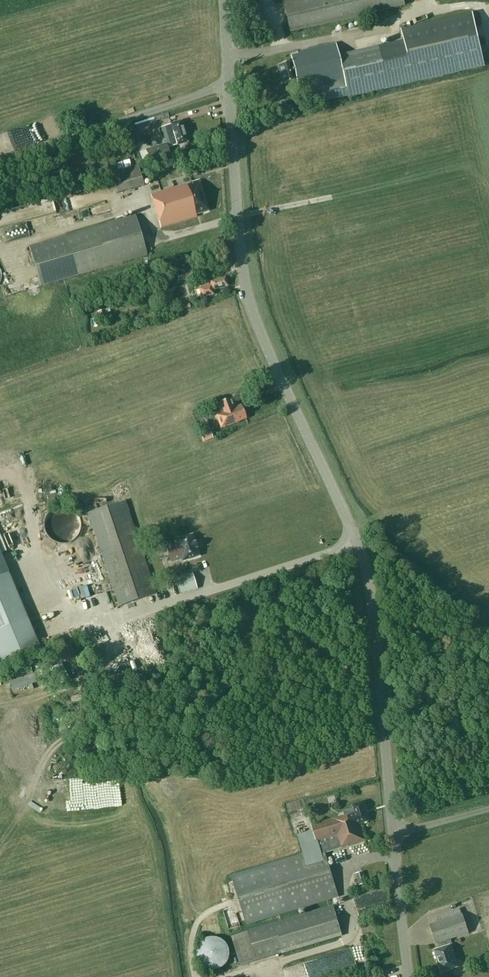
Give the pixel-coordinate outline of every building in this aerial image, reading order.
[(404,5),(403,0),(289,0),(283,1),(290,31),(404,5)] [(347,96),(347,97),(388,88),(484,65),(473,15),(400,31),(403,43),(339,58),(336,44),(291,54),(292,61),(287,63),(278,65),(283,85),(296,81),(298,90),(304,89),(304,90),(344,81),(347,96)] [(154,122),(153,118),(136,123),(137,127),(154,122)] [(177,146),(188,143),(182,122),(166,126),(171,141),(175,140),(177,146)] [(170,154),(166,143),(145,149),(149,161),(170,154)] [(143,186),(138,165),(111,173),(117,194),(143,186)] [(196,215),(208,212),(199,181),(153,195),(156,203),(153,204),(160,228),(197,217),(196,215)] [(135,216),(65,237),(29,247),(41,287),(76,276),(147,256),(135,216)] [(193,277),(190,268),(176,272),(179,281),(193,277)] [(204,283),(204,286),(198,288),(201,298),(214,295),(213,291),(228,287),(225,278),(204,283)] [(108,319),(105,310),(97,312),(100,322),(108,319)] [(227,425),(227,426),(246,419),(241,405),(235,407),(231,398),(217,403),(221,414),(216,416),(221,428),(227,425)] [(213,438),(211,432),(201,436),(203,442),(213,438)] [(12,540),(0,491),(0,543),(12,540)] [(118,605),(155,593),(124,501),(88,513),(118,605)] [(177,543),(166,547),(171,563),(182,559),(183,561),(199,556),(196,548),(197,548),(195,542),(194,542),(192,535),(176,540),(177,543)] [(39,647),(7,573),(0,576),(0,660),(1,662),(39,647)] [(179,594),(196,589),(191,574),(175,579),(179,594)] [(34,596),(37,609),(57,605),(50,575),(16,583),(20,602),(29,600),(28,597),(34,596)] [(32,673),(30,664),(13,669),(15,678),(32,673)] [(14,680),(11,671),(3,673),(5,682),(12,680),(14,686),(34,680),(33,674),(14,680)] [(8,700),(23,696),(21,689),(6,692),(8,700)] [(360,824),(368,822),(362,802),(352,805),(353,809),(343,812),(344,816),(311,826),(312,830),(297,835),(303,855),(232,877),(247,926),(339,897),(325,854),(365,842),(360,824)] [(443,834),(442,828),(428,831),(429,837),(443,834)] [(359,886),(366,884),(363,873),(356,875),(359,886)] [(241,966),(342,935),(333,906),(232,937),(241,966)] [(441,973),(457,968),(450,947),(452,946),(450,940),(468,934),(462,915),(429,926),(436,945),(439,943),(441,949),(434,951),(441,973)] [(230,951),(229,950),(229,948),(228,947),(228,946),(227,945),(226,943),(225,942),(223,941),(222,940),(220,940),(219,939),(218,939),(217,938),(215,938),(214,938),(213,938),(211,938),(209,939),(208,939),(207,939),(205,940),(204,941),(203,942),(201,943),(201,944),(200,946),(199,947),(198,948),(198,949),(198,950),(197,951),(197,953),(197,954),(197,955),(197,957),(197,958),(198,959),(198,961),(199,963),(200,964),(201,965),(202,967),(203,968),(205,969),(206,970),(208,970),(210,971),(211,971),(213,971),(215,971),(217,971),(219,970),(220,970),(221,969),(223,968),(224,967),(226,966),(227,965),(228,963),(228,962),(229,960),(230,958),(230,957),(230,955),(230,953),(230,951)]
